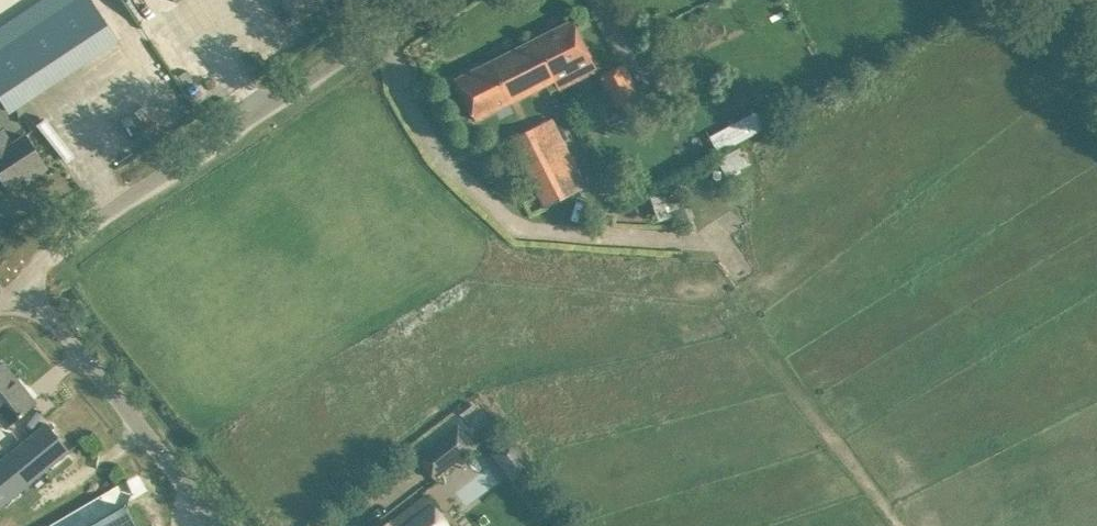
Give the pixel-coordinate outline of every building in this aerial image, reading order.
[(9,110),(117,39),(91,0),(77,0),(0,51),(0,96),(9,110)] [(572,20),(534,39),(554,79),(558,88),(596,69),(572,20)] [(554,79),(534,39),(455,79),(475,119),(554,79)] [(602,113),(613,107),(615,110),(611,112),(617,123),(643,109),(635,95),(637,94),(622,64),(597,77),(604,90),(592,95),(602,113)] [(710,135),(719,152),(765,128),(754,109),(734,120),(735,122),(710,135)] [(585,185),(551,117),(511,138),(545,205),(585,185)] [(8,186),(32,170),(35,175),(46,167),(25,135),(11,143),(3,130),(1,132),(0,130),(0,174),(8,186)] [(720,157),(729,174),(747,164),(737,145),(723,152),(724,155),(720,157)] [(661,190),(650,194),(659,220),(670,217),(661,190)] [(7,427),(36,403),(2,361),(0,363),(0,419),(7,427)] [(469,400),(458,409),(463,416),(475,407),(469,400)] [(0,461),(0,507),(69,451),(47,423),(0,461)] [(458,424),(417,456),(434,478),(475,446),(458,424)] [(496,451),(515,477),(536,463),(517,437),(496,451)] [(425,494),(390,521),(389,520),(382,525),(449,525),(425,494)] [(125,505),(90,525),(137,525),(125,505)]
